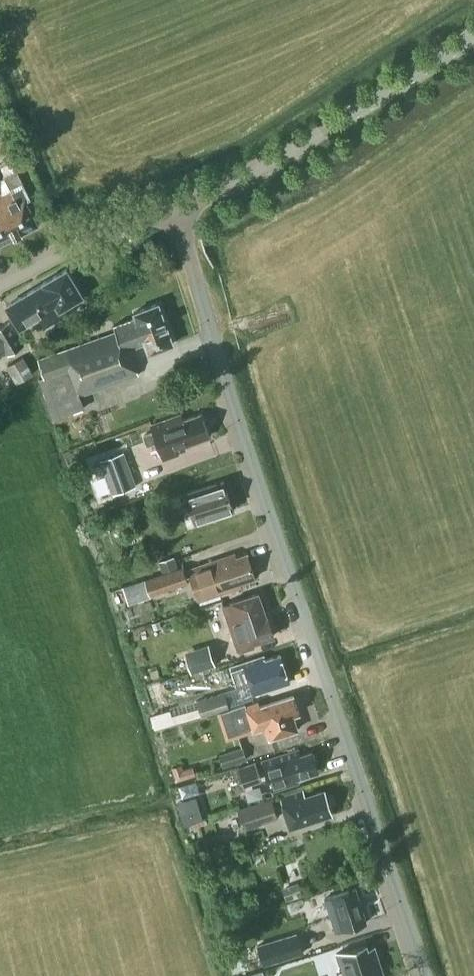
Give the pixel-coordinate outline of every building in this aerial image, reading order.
[(38,223),(28,200),(31,199),(18,171),(0,180),(0,242),(38,223)] [(144,240),(148,249),(156,245),(151,236),(144,240)] [(69,313),(64,305),(83,294),(67,267),(43,281),(44,282),(6,304),(20,327),(40,315),(47,327),(69,313)] [(101,308),(116,299),(111,291),(96,300),(101,308)] [(38,358),(45,377),(40,378),(54,417),(85,406),(81,395),(139,374),(129,347),(146,341),(150,351),(173,343),(158,302),(134,311),(136,317),(113,325),(116,330),(38,358)] [(5,353),(5,354),(24,343),(9,319),(0,325),(0,356),(5,353)] [(34,372),(24,355),(6,366),(17,383),(34,372)] [(201,413),(183,420),(181,414),(152,424),(154,430),(145,434),(148,443),(157,440),(164,457),(178,452),(176,447),(209,435),(201,413)] [(101,459),(113,493),(136,485),(124,451),(101,459)] [(196,521),(233,509),(224,481),(187,492),(196,521)] [(167,509),(187,503),(184,493),(164,500),(167,509)] [(99,527),(102,534),(112,530),(108,523),(99,527)] [(235,552),(200,564),(188,568),(199,600),(237,587),(236,583),(256,576),(247,552),(236,556),(235,552)] [(190,582),(184,565),(146,578),(151,595),(190,582)] [(223,604),(235,641),(238,650),(251,646),(253,641),(274,634),(268,616),(267,616),(259,592),(223,604)] [(185,651),(192,672),(216,664),(209,644),(185,651)] [(237,684),(250,680),(254,693),(289,681),(280,654),(265,659),(263,655),(231,666),(237,684)] [(230,707),(225,691),(198,699),(200,706),(202,713),(203,716),(230,707)] [(293,714),(299,712),(294,694),(259,705),(258,701),(246,705),(245,703),(218,712),(226,738),(265,726),(269,737),(298,728),(293,714)] [(170,708),(151,714),(155,728),(202,713),(200,706),(172,714),(170,708)] [(223,766),(247,759),(243,746),(219,753),(223,766)] [(262,760),(273,789),(298,781),(297,777),(318,770),(312,751),(300,755),(298,749),(262,760)] [(256,761),(237,767),(243,787),(263,780),(256,761)] [(176,780),(197,775),(194,766),(183,769),(182,763),(173,766),(176,780)] [(185,784),(188,796),(204,791),(200,779),(185,784)] [(324,789),(308,794),(305,795),(303,789),(280,796),(290,827),(332,814),(324,789)] [(189,820),(209,816),(203,793),(184,798),(189,820)] [(272,797),(238,808),(245,830),(279,819),(272,797)] [(287,899),(303,894),(299,881),(283,887),(287,899)] [(323,918),(331,915),(336,930),(367,921),(356,887),(325,897),(328,905),(320,907),(323,918)] [(298,932),(257,944),(264,965),(305,953),(298,932)] [(375,945),(368,947),(366,943),(337,952),(343,970),(339,971),(340,975),(385,975),(375,945)]
